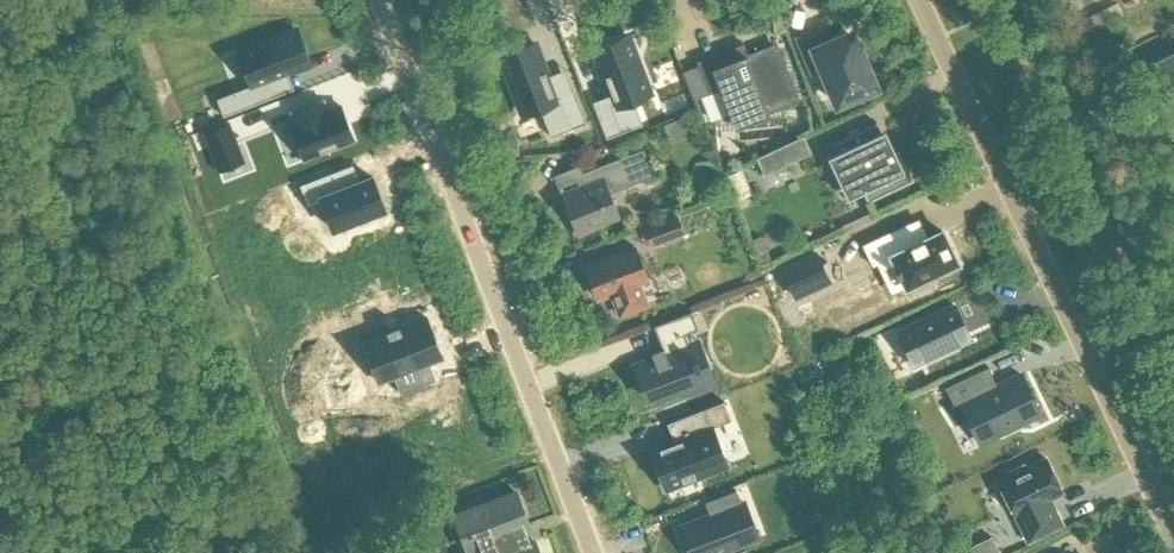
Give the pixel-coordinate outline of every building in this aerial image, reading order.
[(1104,8),(1082,19),(1089,32),(1111,21),(1104,8)] [(785,15),(773,16),(774,31),(786,29),(785,15)] [(266,80),(288,72),(309,64),(295,28),(240,49),(253,83),(217,97),(223,114),(272,95),(266,80)] [(832,42),(823,46),(818,34),(793,35),(810,75),(822,70),(834,97),(852,89),(854,96),(876,87),(857,43),(853,44),(847,32),(831,39),(832,42)] [(629,35),(593,49),(613,103),(596,109),(606,136),(643,122),(636,105),(633,106),(630,98),(650,90),(629,35)] [(537,43),(501,56),(522,112),(542,104),(545,111),(542,112),(551,136),(587,122),(575,90),(557,97),(549,74),(537,43)] [(720,89),(735,128),(769,115),(767,109),(795,99),(775,47),(769,50),(767,45),(733,59),(729,48),(697,60),(698,64),(709,93),(720,89)] [(1154,62),(1173,103),(1173,52),(1154,62)] [(698,64),(683,70),(694,99),(709,93),(698,64)] [(297,121),(291,123),(304,157),(353,138),(341,105),(329,109),(322,112),(318,101),(293,111),(297,121)] [(664,123),(671,139),(684,134),(678,118),(664,123)] [(867,201),(913,180),(898,149),(887,154),(883,145),(886,144),(876,121),(833,142),(843,164),(851,160),(855,169),(853,170),(867,201)] [(230,122),(204,132),(218,170),(244,160),(230,122)] [(491,142),(481,143),(482,157),(492,156),(491,142)] [(783,144),(757,157),(764,173),(791,160),(783,144)] [(582,172),(586,182),(561,192),(578,235),(595,229),(594,226),(618,217),(609,192),(654,175),(643,148),(582,172)] [(343,166),(298,183),(305,202),(318,197),(331,233),(385,212),(372,177),(350,185),(343,166)] [(751,193),(741,169),(725,176),(735,200),(751,193)] [(406,207),(393,212),(397,222),(410,217),(406,207)] [(643,225),(651,245),(685,232),(677,213),(643,225)] [(915,219),(862,244),(872,264),(877,262),(891,255),(905,286),(911,283),(913,289),(929,281),(927,276),(957,261),(942,229),(925,238),(915,219)] [(647,279),(634,246),(585,264),(597,298),(611,292),(619,315),(647,304),(639,282),(647,279)] [(817,251),(781,268),(794,294),(829,278),(817,251)] [(436,284),(423,289),(427,300),(441,295),(436,284)] [(913,365),(972,337),(957,307),(898,335),(913,365)] [(653,357),(634,364),(647,397),(658,392),(662,401),(681,393),(678,385),(701,376),(697,366),(699,365),(696,357),(694,358),(687,341),(684,333),(697,328),(691,310),(653,324),(662,346),(651,350),(653,357)] [(387,332),(363,341),(378,381),(393,375),(400,393),(435,380),(428,362),(442,357),(426,317),(400,327),(399,325),(386,330),(387,332)] [(978,440),(1039,411),(1021,373),(996,385),(987,365),(943,385),(954,407),(962,405),(978,440)] [(662,456),(655,459),(666,488),(727,465),(712,426),(731,419),(724,401),(667,422),(674,439),(658,445),(662,456)] [(1009,475),(999,480),(1028,539),(1062,523),(1054,506),(1051,507),(1047,498),(1062,491),(1045,457),(1027,466),(1024,462),(1007,470),(1009,475)] [(680,525),(691,552),(713,552),(744,541),(733,514),(743,510),(735,490),(705,501),(710,513),(680,525)] [(468,552),(480,547),(483,552),(541,552),(536,541),(531,543),(526,530),(531,528),(517,492),(454,516),(468,552)] [(956,552),(994,552),(999,551),(992,536),(964,549),(956,552)]
